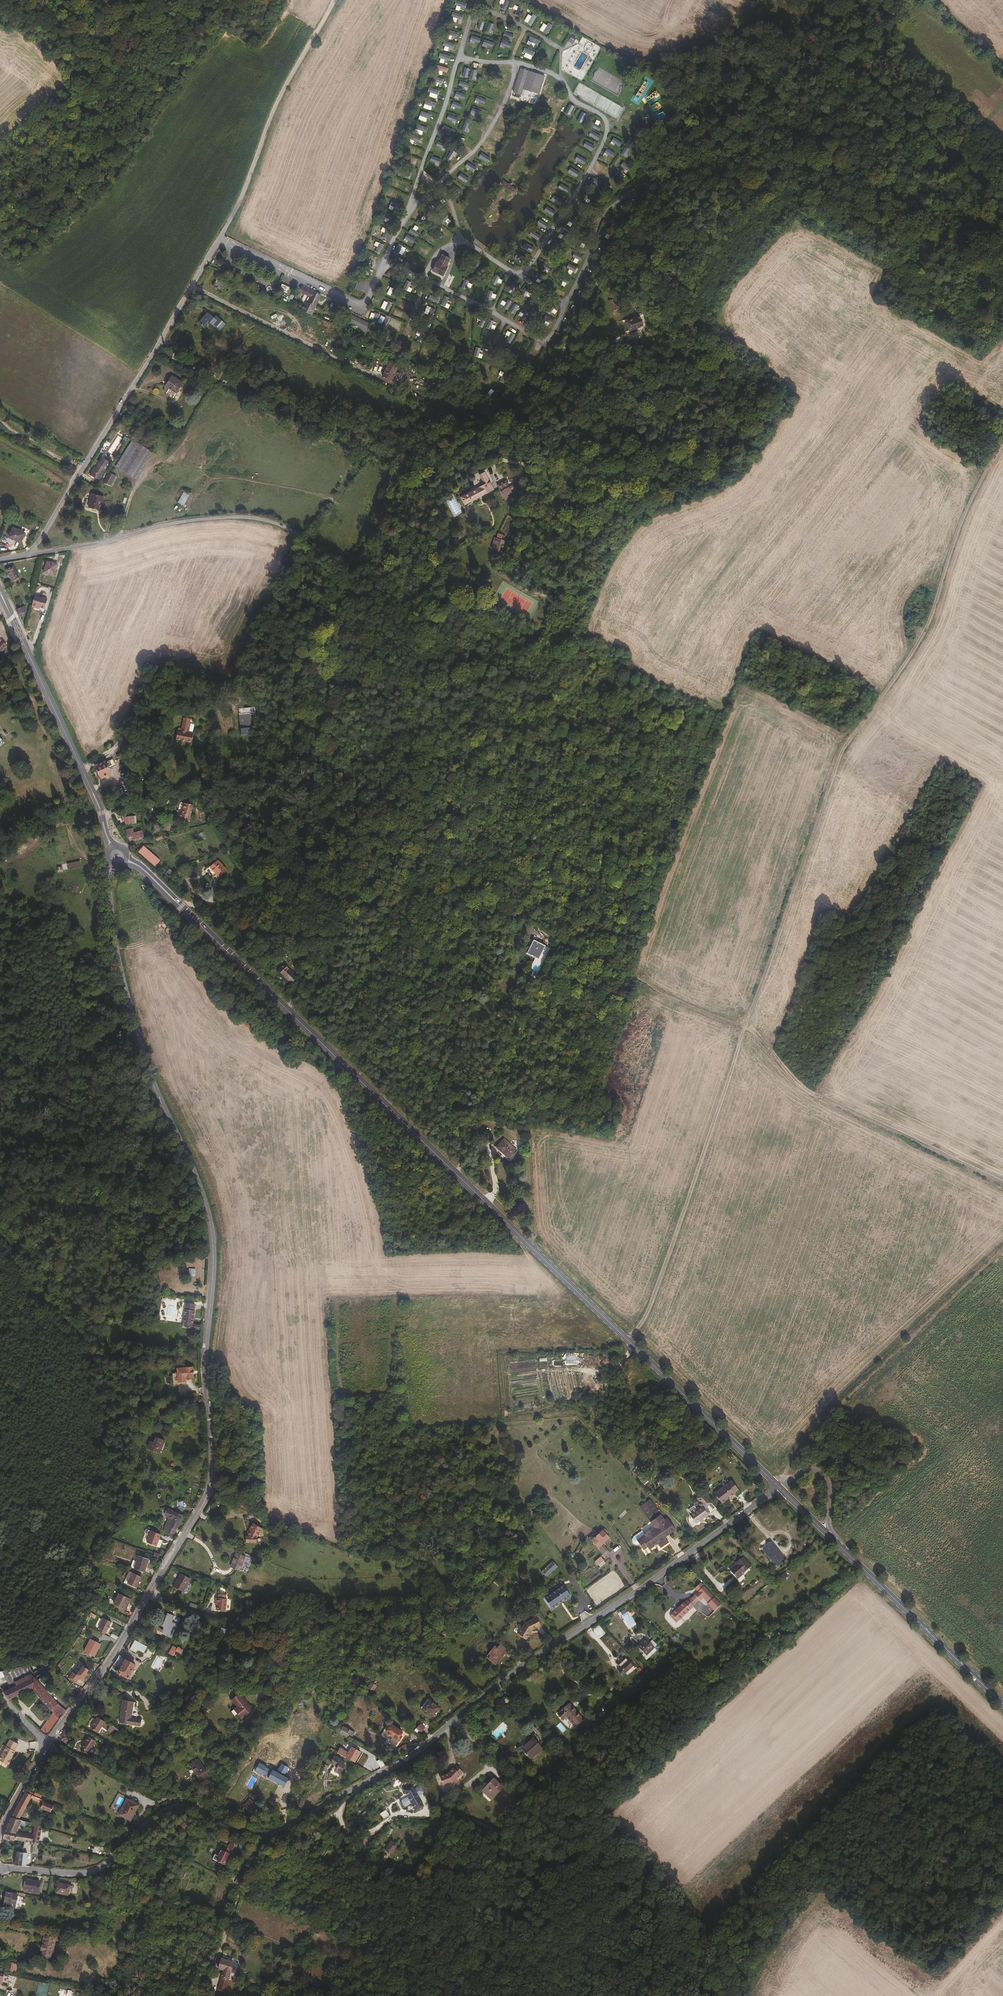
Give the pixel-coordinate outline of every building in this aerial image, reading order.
[(571,35),(567,41),(573,44),(576,38),(571,35)] [(578,43),(564,71),(570,74),(574,66),(584,71),(586,67),(583,65),(587,58),(591,60),(595,51),(578,43)] [(543,94),(547,82),(538,80),(540,74),(524,69),(520,84),(530,90),(543,94)] [(547,82),(548,76),(540,74),(538,80),(547,82)] [(525,95),(527,89),(520,86),(517,93),(525,95)] [(569,115),(574,106),(569,104),(564,113),(569,115)] [(577,121),(582,123),(587,114),(581,111),(577,121)] [(601,127),(599,125),(601,122),(596,120),(592,127),(599,131),(601,127)] [(589,136),(597,140),(600,135),(591,130),(589,136)] [(613,138),(611,143),(620,146),(622,141),(613,138)] [(592,151),(595,146),(586,141),(583,146),(592,151)] [(621,154),(626,156),(630,148),(625,146),(621,154)] [(607,148),(604,153),(613,158),(615,153),(607,148)] [(487,162),(490,157),(481,152),(478,157),(487,162)] [(578,155),(575,159),(584,164),(587,160),(578,155)] [(473,172),(476,168),(468,162),(465,166),(473,172)] [(629,171),(631,166),(622,162),(620,167),(629,171)] [(466,182),(469,178),(460,173),(458,177),(466,182)] [(509,183),(511,181),(508,179),(507,180),(502,176),(502,173),(499,177),(500,181),(509,188),(511,189),(513,186),(509,183)] [(553,195),(550,200),(559,205),(562,200),(553,195)] [(547,206),(544,211),(552,216),(555,211),(547,206)] [(442,225),(449,221),(445,214),(438,218),(442,225)] [(536,224),(545,229),(548,224),(539,219),(536,224)] [(532,230),(530,234),(539,240),(541,236),(532,230)] [(524,243),(522,248),(532,251),(534,246),(524,243)] [(451,267),(450,265),(451,262),(453,262),(455,258),(442,251),(439,256),(441,257),(440,261),(437,260),(432,270),(434,271),(433,274),(443,279),(445,276),(446,277),(451,267)] [(569,263),(567,268),(574,271),(576,267),(569,263)] [(491,283),(499,287),(503,279),(495,275),(491,283)] [(218,287),(222,280),(217,277),(213,285),(218,287)] [(471,287),(472,284),(468,283),(469,280),(464,279),(461,288),(466,289),(466,286),(471,287)] [(366,293),(370,282),(363,280),(359,291),(366,293)] [(516,285),(510,282),(506,290),(512,293),(516,285)] [(279,289),(286,293),(289,287),(282,284),(279,289)] [(316,306),(322,294),(314,290),(313,291),(303,286),(300,291),(310,297),(308,301),(316,306)] [(491,298),(495,299),(497,293),(488,291),(486,299),(490,300),(491,298)] [(506,302),(502,300),(500,305),(508,309),(512,301),(508,299),(506,302)] [(614,299),(609,300),(612,313),(620,311),(618,301),(614,302),(614,299)] [(515,312),(517,304),(511,302),(509,311),(515,312)] [(226,324),(216,315),(214,318),(208,312),(199,321),(204,326),(208,322),(219,332),(226,324)] [(526,320),(528,315),(519,312),(517,317),(526,320)] [(642,324),(638,314),(627,319),(626,317),(621,318),(623,321),(627,320),(630,327),(626,329),(627,331),(631,330),(631,328),(642,324)] [(357,325),(360,319),(351,315),(346,324),(351,326),(353,323),(357,325)] [(545,321),(543,324),(548,327),(553,319),(545,315),(543,319),(545,321)] [(367,333),(372,322),(366,319),(365,321),(360,319),(357,325),(363,327),(361,331),(367,333)] [(628,363),(629,359),(620,356),(617,363),(623,365),(624,362),(628,363)] [(392,377),(398,363),(391,360),(384,374),(392,377)] [(657,364),(658,363),(656,361),(652,365),(654,367),(655,366),(663,374),(662,375),(663,377),(667,373),(666,371),(665,372),(657,364)] [(395,378),(398,372),(401,364),(398,363),(392,377),(395,378)] [(616,382),(619,371),(609,367),(607,371),(609,372),(606,383),(607,384),(606,388),(613,390),(616,382)] [(177,392),(183,382),(172,375),(166,386),(177,392)] [(143,460),(149,451),(135,441),(126,453),(117,466),(131,476),(143,460)] [(134,478),(152,453),(149,451),(143,460),(131,476),(134,478)] [(106,464),(109,461),(102,456),(99,463),(105,467),(107,465),(106,464)] [(99,479),(106,468),(105,467),(99,463),(95,468),(94,467),(90,473),(99,479)] [(110,485),(114,475),(106,471),(102,480),(110,485)] [(493,489),(487,478),(483,481),(484,484),(476,488),(476,489),(473,491),(476,497),(484,493),(483,491),(487,489),(488,491),(493,489)] [(509,488),(504,480),(496,485),(498,488),(500,491),(503,489),(505,492),(512,489),(510,487),(509,488)] [(183,491),(178,503),(185,505),(189,494),(183,491)] [(98,511),(102,498),(90,494),(86,507),(98,511)] [(448,501),(453,511),(459,508),(454,498),(448,501)] [(20,542),(24,533),(12,528),(8,537),(20,542)] [(497,537),(493,537),(493,549),(496,549),(496,553),(504,553),(504,540),(502,540),(502,534),(497,533),(497,537)] [(53,575),(56,564),(45,561),(42,573),(53,575)] [(18,578),(12,566),(5,569),(11,582),(18,578)] [(508,588),(502,596),(507,600),(514,592),(508,588)] [(43,608),(45,598),(32,594),(29,606),(35,607),(35,604),(39,605),(38,607),(43,608)] [(26,612),(23,607),(15,611),(18,616),(26,612)] [(251,734),(248,710),(238,711),(241,735),(251,734)] [(187,734),(187,727),(187,721),(181,721),(181,728),(177,727),(175,739),(186,740),(187,734)] [(106,768),(114,765),(111,758),(94,766),(100,778),(109,774),(106,768)] [(191,819),(194,804),(186,802),(183,812),(181,811),(180,817),(191,819)] [(142,837),(141,831),(132,833),(132,829),(125,830),(126,837),(131,836),(131,839),(142,837)] [(198,835),(201,841),(207,838),(204,832),(198,835)] [(150,855),(141,847),(137,851),(147,859),(150,855)] [(227,869),(218,859),(210,867),(219,876),(227,869)] [(67,864),(68,870),(81,867),(80,861),(67,864)] [(537,955),(544,941),(533,936),(525,950),(537,955)] [(291,972),(283,965),(278,970),(285,977),(291,972)] [(518,1154),(519,1152),(507,1141),(499,1150),(505,1156),(507,1154),(513,1160),(514,1158),(516,1160),(520,1156),(518,1154)] [(193,1324),(194,1311),(195,1304),(186,1302),(183,1323),(186,1323),(185,1327),(199,1329),(200,1325),(193,1324)] [(194,1377),(193,1368),(185,1369),(186,1378),(194,1377)] [(186,1378),(185,1369),(178,1370),(179,1382),(186,1381),(186,1378)] [(160,1453),(165,1441),(156,1437),(154,1443),(151,1441),(148,1448),(160,1453)] [(734,1490),(741,1484),(734,1477),(714,1495),(722,1503),(734,1492),(734,1490)] [(710,1505),(701,1496),(698,1499),(707,1508),(710,1505)] [(709,1514),(703,1505),(690,1514),(696,1523),(709,1514)] [(176,1529),(182,1515),(168,1509),(165,1516),(168,1517),(163,1530),(173,1534),(175,1529),(176,1529)] [(665,1537),(675,1530),(667,1518),(662,1521),(660,1518),(654,1522),(659,1530),(651,1535),(649,1537),(647,1533),(646,1534),(638,1539),(641,1543),(643,1547),(648,1544),(650,1548),(655,1545),(658,1542),(659,1545),(661,1547),(669,1542),(665,1537)] [(257,1543),(257,1539),(262,1528),(251,1524),(247,1533),(248,1534),(247,1535),(246,1536),(245,1542),(257,1543)] [(155,1546),(158,1539),(160,1534),(147,1529),(145,1535),(148,1536),(146,1542),(155,1546)] [(638,1539),(646,1534),(643,1529),(638,1533),(635,1535),(633,1537),(632,1539),(636,1544),(641,1543),(638,1539)] [(604,1546),(610,1539),(603,1531),(594,1539),(596,1542),(593,1545),(599,1550),(600,1550),(606,1556),(609,1552),(604,1547),(604,1546)] [(786,1558),(772,1543),(763,1550),(778,1566),(786,1558)] [(239,1571),(245,1556),(236,1552),(229,1567),(239,1571)] [(144,1572),(148,1560),(138,1556),(136,1561),(132,1560),(130,1567),(144,1572)] [(738,1579),(752,1567),(744,1557),(737,1563),(739,1565),(731,1571),(738,1579)] [(600,1569),(605,1563),(602,1559),(596,1565),(600,1569)] [(548,1576),(559,1566),(554,1560),(543,1571),(548,1576)] [(136,1588),(141,1578),(132,1574),(129,1581),(127,1583),(136,1588)] [(184,1592),(190,1579),(181,1574),(174,1587),(184,1592)] [(550,1609),(569,1596),(562,1586),(543,1598),(550,1609)] [(125,1609),(130,1599),(119,1594),(114,1603),(125,1609)] [(227,1611),(228,1598),(227,1598),(227,1595),(219,1594),(219,1597),(216,1597),(215,1602),(218,1602),(218,1606),(217,1606),(217,1610),(226,1611),(227,1611)] [(714,1596),(707,1603),(714,1611),(721,1604),(714,1596)] [(680,1622),(694,1608),(694,1607),(697,1604),(693,1599),(689,1602),(688,1601),(685,1604),(684,1603),(672,1614),(680,1622)] [(120,1624),(123,1617),(117,1614),(116,1617),(110,1614),(109,1618),(120,1624)] [(680,1622),(672,1614),(671,1616),(678,1624),(680,1622)] [(518,1633),(527,1640),(540,1622),(531,1615),(518,1633)] [(106,1632),(111,1622),(106,1620),(105,1623),(103,1622),(99,1629),(106,1632)] [(167,1630),(170,1623),(164,1621),(161,1628),(162,1628),(167,1630)] [(94,1656),(99,1644),(90,1639),(84,1652),(94,1656)] [(144,1652),(148,1646),(136,1639),(131,1649),(137,1652),(138,1649),(144,1652)] [(660,1647),(655,1642),(653,1644),(652,1644),(648,1640),(647,1639),(638,1646),(647,1656),(656,1648),(657,1650),(660,1647)] [(495,1665),(507,1651),(500,1645),(497,1648),(496,1648),(494,1646),(488,1653),(490,1656),(488,1659),(495,1665)] [(184,1651),(180,1650),(180,1648),(177,1647),(175,1648),(172,1646),(168,1654),(172,1656),(175,1651),(180,1653),(181,1652),(183,1653),(184,1651)] [(132,1670),(136,1664),(126,1659),(123,1665),(122,1665),(125,1660),(120,1657),(117,1662),(116,1662),(113,1665),(120,1669),(118,1673),(128,1679),(133,1671),(132,1670)] [(623,1677),(634,1667),(628,1661),(621,1668),(622,1669),(619,1672),(623,1677)] [(80,1678),(76,1676),(84,1667),(80,1664),(69,1679),(76,1684),(80,1678)] [(34,1677),(35,1676),(28,1666),(0,1672),(0,1678),(5,1677),(9,1685),(1,1689),(9,1699),(19,1695),(32,1689),(38,1696),(59,1720),(66,1711),(57,1704),(43,1688),(46,1685),(40,1678),(37,1681),(34,1677)] [(82,1680),(87,1674),(86,1673),(88,1670),(84,1667),(76,1676),(80,1678),(82,1680)] [(371,1681),(367,1686),(373,1691),(377,1686),(371,1681)] [(249,1711),(237,1694),(229,1700),(234,1708),(231,1710),(238,1719),(249,1711)] [(432,1717),(439,1708),(435,1705),(437,1703),(430,1698),(422,1710),(432,1717)] [(130,1718),(133,1702),(122,1700),(119,1716),(120,1716),(118,1723),(139,1727),(140,1720),(130,1718)] [(610,1711),(616,1705),(613,1701),(606,1708),(610,1711)] [(583,1721),(571,1705),(558,1714),(563,1721),(567,1718),(575,1728),(583,1721)] [(97,1732),(103,1721),(96,1717),(89,1728),(97,1732)] [(399,1736),(399,1735),(401,1732),(398,1730),(399,1729),(390,1722),(389,1724),(386,1726),(384,1728),(384,1730),(384,1732),(391,1737),(389,1739),(396,1744),(400,1737),(399,1736)] [(560,1722),(556,1726),(562,1733),(566,1729),(560,1722)] [(421,1723),(415,1728),(420,1733),(426,1728),(421,1723)] [(65,1738),(64,1736),(70,1729),(66,1726),(60,1734),(61,1741),(67,1744),(69,1740),(65,1738)] [(353,1734),(342,1727),(339,1733),(340,1734),(346,1738),(348,1735),(351,1737),(353,1734)] [(496,1741),(504,1734),(498,1728),(491,1735),(496,1741)] [(87,1752),(94,1741),(86,1736),(80,1747),(87,1752)] [(532,1759),(543,1747),(534,1737),(522,1749),(532,1759)] [(15,1751),(14,1750),(18,1744),(10,1738),(0,1754),(0,1759),(7,1763),(8,1763),(11,1759),(10,1759),(15,1751)] [(404,1744),(397,1750),(401,1755),(408,1749),(404,1744)] [(353,1762),(358,1752),(350,1747),(345,1757),(353,1762)] [(334,1772),(341,1774),(346,1761),(333,1755),(329,1764),(336,1766),(334,1772)] [(206,1775),(195,1757),(187,1763),(198,1781),(206,1775)] [(26,1773),(32,1763),(31,1762),(27,1760),(21,1770),(26,1773)] [(504,1791),(508,1786),(498,1777),(493,1783),(504,1791)] [(497,1798),(504,1791),(493,1783),(488,1790),(497,1798)] [(424,1807),(414,1784),(403,1788),(405,1794),(399,1796),(404,1807),(411,1804),(414,1811),(424,1807)] [(44,1800),(25,1792),(15,1809),(23,1811),(29,1800),(37,1804),(38,1802),(42,1804),(41,1808),(51,1812),(53,1806),(44,1801),(44,1800)] [(132,1820),(139,1804),(137,1803),(137,1802),(135,1801),(134,1802),(128,1799),(120,1814),(132,1820)] [(247,1814),(253,1807),(247,1802),(241,1809),(247,1814)] [(19,1820),(23,1811),(15,1809),(11,1817),(19,1820)] [(16,1833),(21,1820),(19,1820),(11,1817),(6,1831),(16,1833)] [(38,1844),(41,1827),(34,1825),(33,1835),(32,1843),(38,1844)] [(25,1842),(26,1834),(16,1833),(6,1831),(4,1830),(3,1839),(4,1838),(12,1839),(25,1842)] [(392,1853),(396,1846),(392,1844),(393,1842),(391,1841),(386,1850),(392,1853)] [(25,1866),(27,1853),(23,1852),(17,1851),(15,1865),(25,1866)] [(227,1860),(229,1855),(220,1851),(217,1857),(214,1855),(212,1859),(226,1866),(228,1861),(227,1861),(227,1860)] [(239,1884),(248,1862),(244,1860),(237,1877),(239,1878),(236,1883),(239,1884)] [(38,1893),(40,1883),(33,1881),(32,1882),(26,1881),(26,1882),(24,1882),(23,1887),(25,1887),(24,1891),(38,1893)] [(71,1891),(72,1886),(58,1883),(56,1892),(68,1895),(68,1891),(71,1891)] [(13,1900),(14,1895),(13,1894),(12,1894),(6,1893),(4,1907),(10,1908),(11,1899),(13,1900)] [(51,1957),(55,1939),(44,1936),(42,1946),(39,1945),(38,1950),(41,1951),(40,1955),(51,1957)] [(225,1992),(231,1968),(229,1967),(231,1962),(221,1959),(219,1965),(222,1966),(221,1970),(223,1971),(217,1990),(225,1992)] [(16,1974),(18,1965),(9,1963),(7,1972),(16,1974)]
